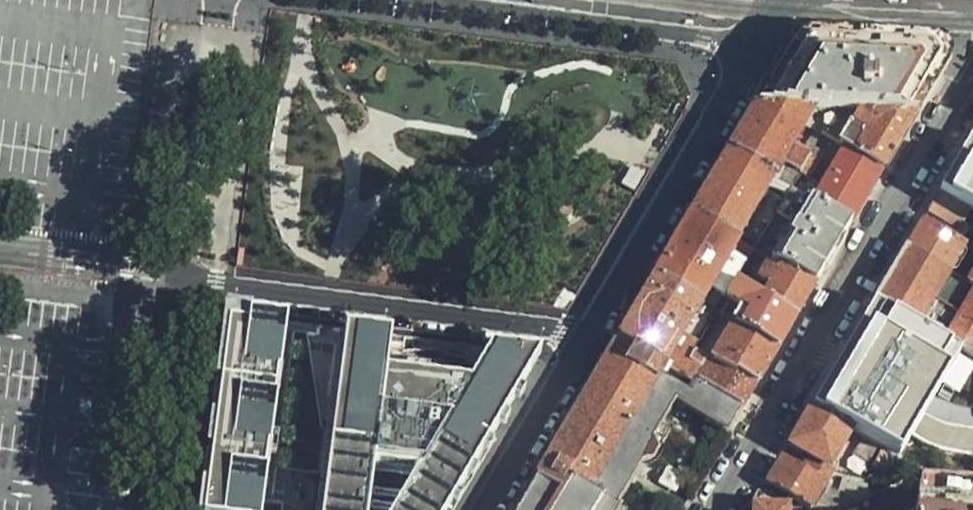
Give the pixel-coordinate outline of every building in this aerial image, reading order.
[(835,110),(915,114),(944,65),(931,43),(872,40),(816,38),(792,48),(779,67),(756,107),(835,110)] [(835,110),(756,107),(744,128),(729,154),(772,178),(782,162),(800,172),(813,148),(808,145),(804,149),(793,143),(808,117),(813,120),(810,127),(822,134),(835,110)] [(845,148),(883,170),(897,145),(915,114),(835,110),(822,134),(821,135),(845,148)] [(971,137),(941,185),(972,201),(972,138),(971,137)] [(813,148),(800,172),(809,176),(823,154),(813,148)] [(813,202),(851,223),(867,196),(883,170),(845,148),(813,202)] [(772,178),(729,154),(713,181),(691,217),(735,241),(772,178)] [(969,212),(938,194),(928,212),(957,230),(969,212)] [(778,266),(815,286),(832,256),(851,223),(813,202),(805,197),(788,227),(793,231),(775,263),(778,266)] [(735,241),(691,217),(675,246),(655,279),(701,305),(716,314),(727,297),(711,287),(728,257),(745,266),(753,252),(735,241)] [(966,246),(923,220),(906,248),(950,273),(966,246)] [(950,273),(906,248),(876,300),(920,326),(950,273)] [(764,298),(797,317),(815,286),(778,266),(773,273),(766,269),(760,280),(772,286),(764,298)] [(701,305),(655,279),(637,310),(620,340),(666,367),(701,305)] [(732,324),(777,350),(792,325),(797,317),(764,298),(735,282),(727,297),(742,306),(732,324)] [(943,339),(964,351),(972,356),(972,293),(943,339)] [(920,326),(876,300),(812,408),(836,421),(856,432),(899,456),(964,351),(943,339),(920,326)] [(207,509),(459,509),(550,348),(503,343),(485,378),(399,366),(405,329),(263,310),(234,306),(207,509)] [(736,367),(759,381),(768,365),(777,350),(732,324),(712,357),(734,370),(736,367)] [(728,435),(735,422),(742,411),(681,375),(666,367),(620,340),(560,441),(520,509),(618,509),(619,508),(617,508),(642,466),(652,463),(669,434),(660,428),(674,404),(728,435)] [(681,375),(742,411),(759,381),(736,367),(734,370),(712,357),(697,348),(681,375)] [(766,483),(813,509),(814,509),(837,471),(834,469),(856,432),(836,421),(812,408),(789,446),(804,454),(795,466),(781,459),(766,483)] [(924,471),(917,509),(972,509),(972,476),(924,471)]
